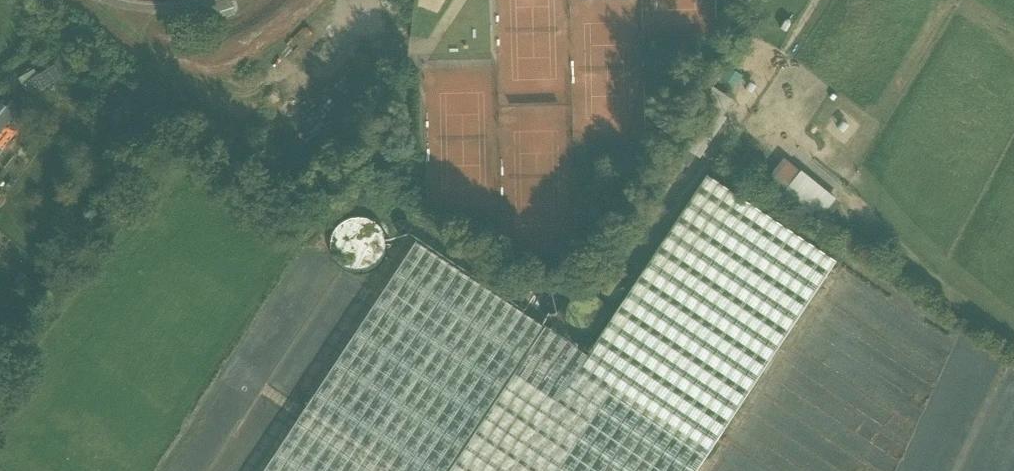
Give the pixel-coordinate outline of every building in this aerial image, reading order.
[(33,71),(19,80),(29,96),(61,77),(55,66),(37,77),(33,71)] [(0,105),(0,146),(24,117),(9,105),(5,109),(0,105)] [(801,174),(784,196),(809,217),(827,195),(801,174)] [(587,356),(588,357),(513,470),(697,470),(836,262),(706,176),(587,356)] [(415,242),(264,470),(513,470),(588,357),(587,356),(415,242)]
